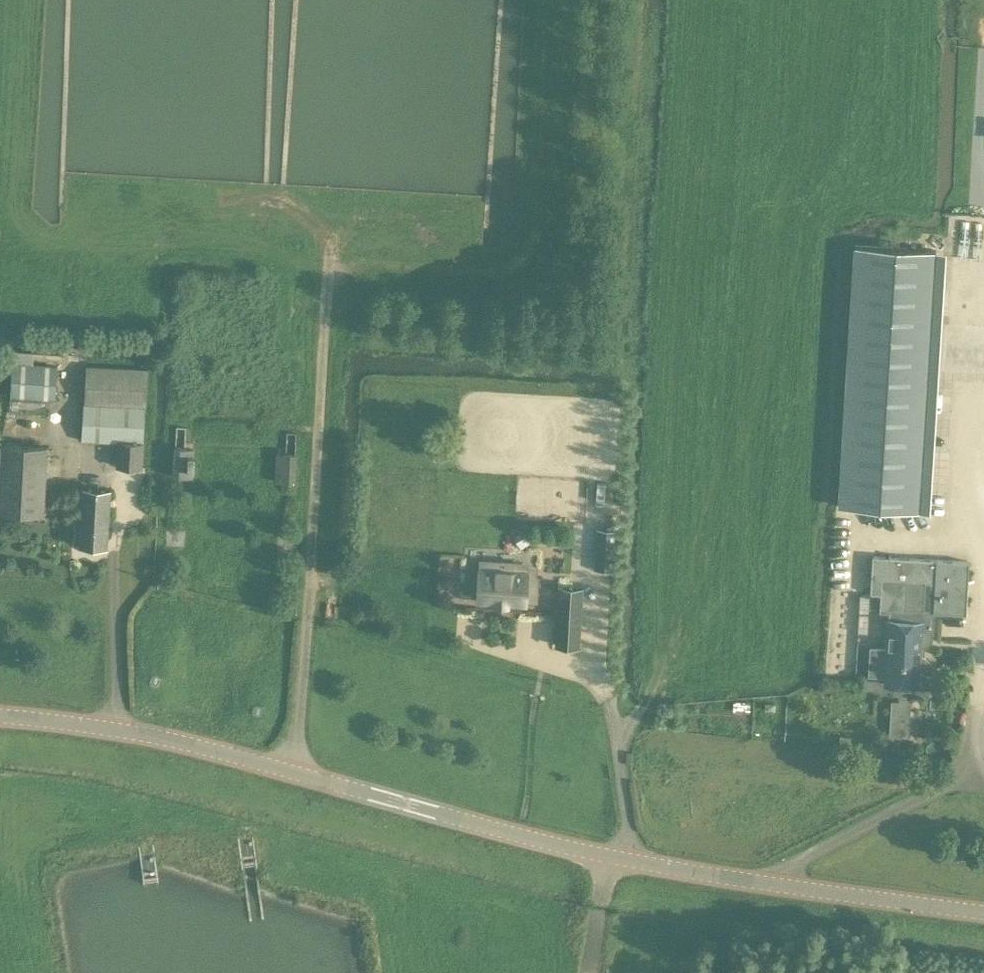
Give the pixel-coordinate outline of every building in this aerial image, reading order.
[(854,245),(838,506),(920,511),(936,250),(854,245)] [(56,399),(58,366),(13,364),(12,397),(56,399)] [(142,468),(144,406),(146,406),(148,369),(88,366),(86,403),(83,403),(82,440),(117,442),(115,467),(142,468)] [(0,494),(0,510),(44,513),(56,513),(57,491),(46,490),(49,446),(3,443),(0,494)] [(192,455),(193,449),(175,448),(174,454),(173,475),(191,476),(192,469),(194,469),(195,455),(192,455)] [(294,483),(295,455),(276,454),(276,458),(275,482),(294,483)] [(107,547),(111,489),(83,487),(80,546),(107,547)] [(601,529),(599,570),(612,571),(614,530),(601,529)] [(870,648),(868,675),(884,675),(884,684),(885,684),(885,679),(917,681),(917,686),(918,686),(919,677),(930,678),(930,664),(924,657),(920,657),(921,638),(925,638),(925,633),(932,634),(933,611),(963,613),(966,561),(872,556),(870,593),(880,594),(879,612),(888,613),(886,649),(870,648)] [(476,606),(528,609),(528,604),(538,605),(539,579),(530,578),(530,572),(528,572),(529,564),(480,561),(479,569),(478,569),(476,606)] [(560,588),(556,644),(578,646),(581,589),(560,588)]
